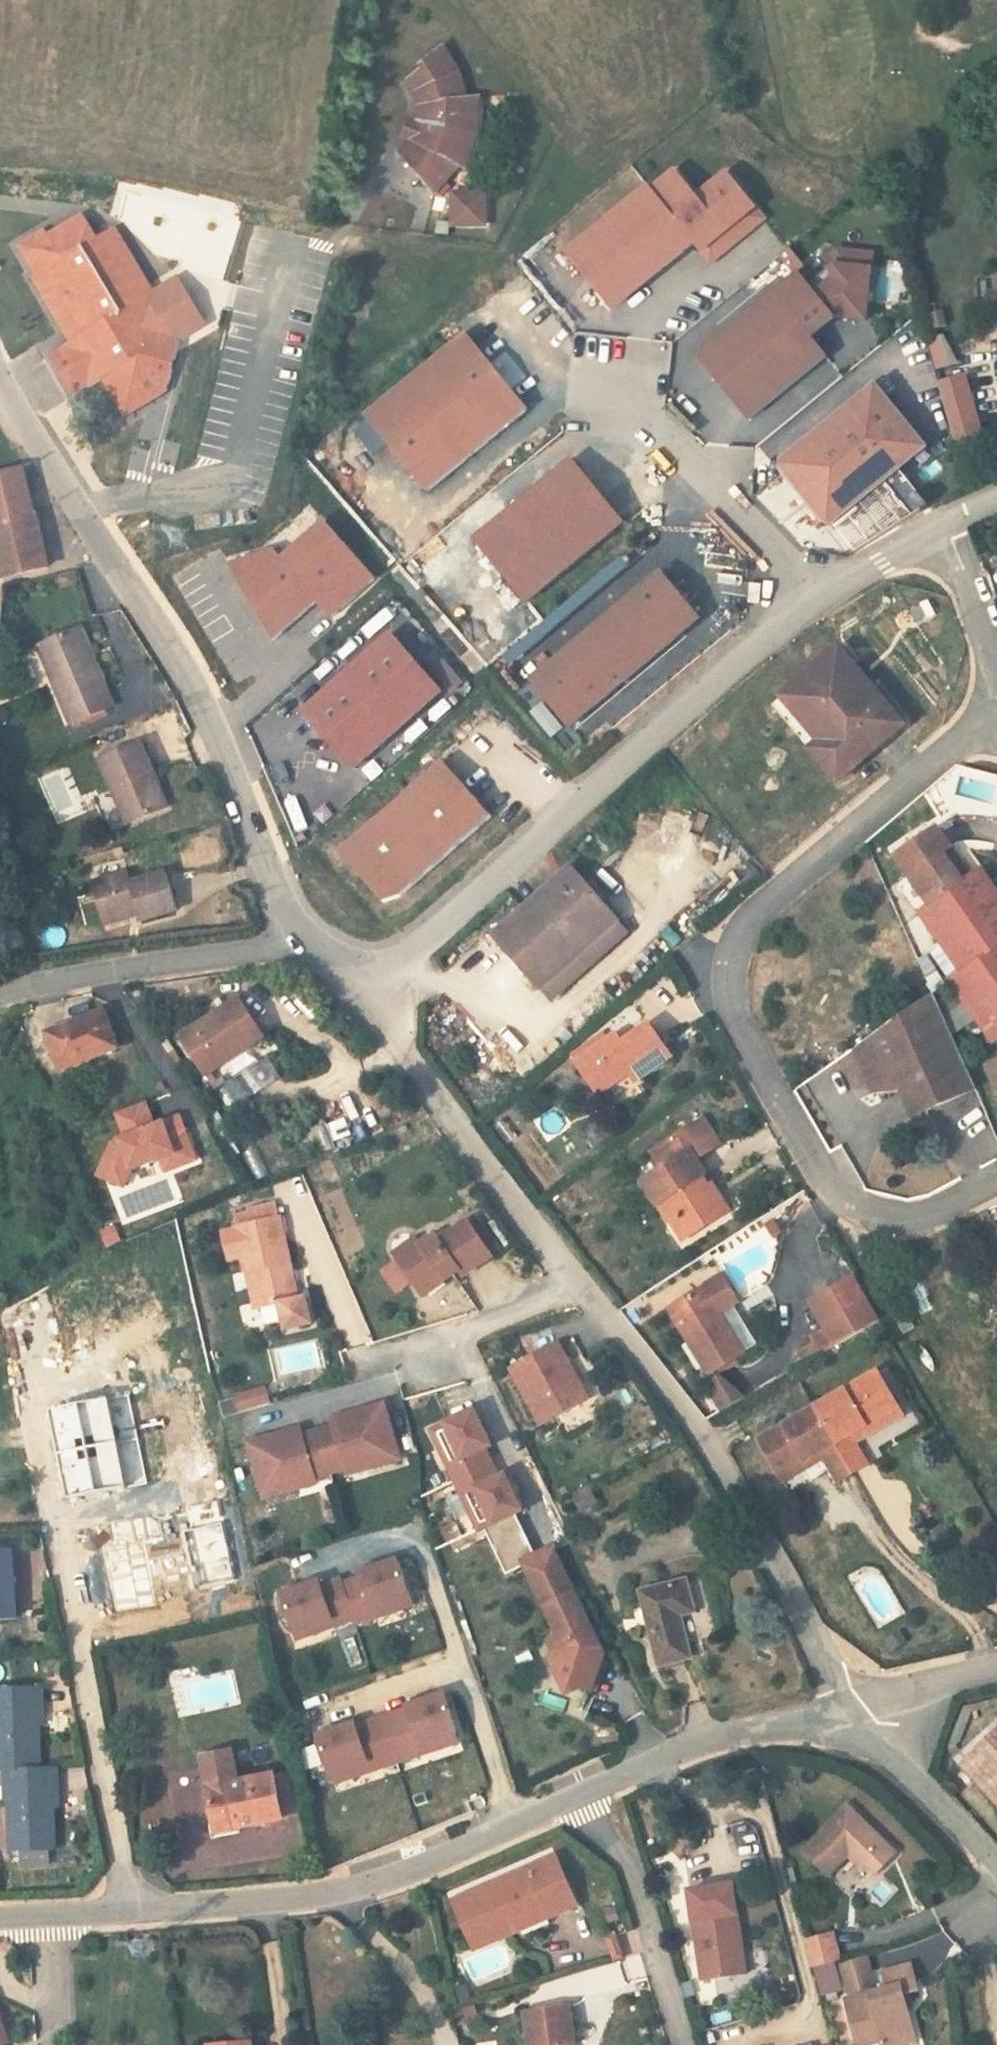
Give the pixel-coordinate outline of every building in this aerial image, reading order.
[(404,154),(400,158),(434,197),(442,190),(447,185),(451,179),(458,169),(464,173),(469,163),(474,149),(476,141),(478,133),(479,123),(479,117),(478,102),(466,104),(464,96),(463,89),(461,83),(457,75),(452,64),(448,59),(443,52),(421,69),(424,73),(409,84),(415,94),(418,102),(418,105),(419,113),(419,117),(419,124),(418,129),(417,132),(416,135),(415,139),(413,142),(413,143),(409,148),(404,154)] [(409,126),(404,139),(413,143),(413,142),(415,139),(416,135),(417,132),(418,129),(409,126)] [(759,209),(732,173),(701,196),(681,170),(656,188),(653,183),(568,246),(612,305),(696,243),(703,251),(759,209)] [(453,199),(453,230),(484,231),(485,200),(453,199)] [(759,209),(703,251),(712,263),(768,221),(759,209)] [(59,351),(83,392),(99,382),(121,419),(162,395),(176,343),(167,341),(144,302),(150,298),(111,232),(94,242),(80,219),(45,239),(42,234),(17,249),(34,277),(29,280),(42,303),(44,302),(69,345),(59,351)] [(865,327),(874,260),(838,255),(835,271),(809,290),(799,277),(694,356),(743,421),(823,361),(808,341),(834,323),(865,327)] [(150,298),(144,302),(167,341),(176,343),(150,298)] [(522,402),(463,322),(359,399),(365,407),(380,427),(419,479),(522,402)] [(925,344),(939,371),(958,362),(944,334),(925,344)] [(59,351),(45,359),(69,400),(83,392),(59,351)] [(967,372),(938,380),(955,446),(985,439),(967,372)] [(828,530),(931,450),(877,381),(775,461),(828,530)] [(380,427),(365,407),(350,418),(366,438),(380,427)] [(521,607),(628,527),(575,458),(472,536),(500,573),(497,576),(521,607)] [(43,569),(31,517),(28,518),(18,472),(0,476),(0,578),(43,569)] [(331,619),(378,580),(320,510),(233,582),(278,636),(318,603),(331,619)] [(672,600),(649,571),(514,673),(552,721),(670,631),(672,600)] [(580,595),(500,655),(508,665),(588,604),(580,595)] [(354,773),(446,692),(391,630),(299,711),(354,773)] [(32,648),(65,727),(105,709),(72,631),(32,648)] [(769,714),(833,790),(901,732),(836,658),(769,714)] [(95,766),(108,795),(112,793),(126,826),(160,811),(145,777),(147,777),(134,748),(95,766)] [(459,820),(411,762),(304,849),(348,902),(363,898),(459,820)] [(954,984),(996,955),(996,910),(976,881),(966,888),(932,841),(890,869),(923,918),(913,925),(954,984)] [(483,941),(529,996),(607,930),(562,874),(483,941)] [(89,885),(99,924),(137,914),(140,924),(175,914),(164,878),(128,887),(125,876),(89,885)] [(954,984),(942,992),(987,1056),(996,1049),(996,955),(954,984)] [(273,1047),(264,1031),(259,1034),(235,996),(177,1034),(211,1088),(273,1047)] [(325,1006),(317,999),(310,1006),(318,1013),(325,1006)] [(841,1061),(856,1095),(882,1085),(889,1099),(900,1126),(964,1099),(924,1005),(841,1061)] [(40,1040),(52,1075),(109,1054),(97,1020),(40,1040)] [(566,1072),(603,1127),(635,1105),(627,1092),(661,1069),(638,1036),(612,1054),(607,1045),(566,1072)] [(274,1072),(245,1079),(247,1090),(277,1083),(274,1072)] [(996,1120),(996,1075),(980,1082),(996,1120)] [(882,1085),(856,1095),(860,1103),(889,1099),(882,1085)] [(328,1116),(337,1139),(352,1133),(343,1110),(328,1116)] [(319,1150),(332,1146),(325,1124),(312,1128),(319,1150)] [(649,1215),(661,1236),(671,1230),(680,1246),(719,1224),(707,1204),(699,1209),(689,1191),(693,1188),(684,1173),(709,1159),(694,1131),(641,1161),(652,1179),(631,1191),(646,1217),(649,1215)] [(257,1162),(278,1159),(276,1147),(255,1150),(257,1162)] [(107,1190),(121,1221),(138,1212),(124,1183),(107,1190)] [(228,1244),(240,1243),(237,1268),(239,1276),(251,1300),(274,1299),(275,1322),(298,1322),(298,1295),(287,1295),(286,1255),(275,1255),(276,1221),(241,1221),(240,1210),(228,1210),(228,1244)] [(138,1212),(121,1221),(127,1235),(145,1227),(138,1212)] [(474,1213),(465,1219),(488,1252),(496,1245),(474,1213)] [(488,1252),(465,1219),(464,1217),(434,1237),(431,1233),(417,1242),(411,1235),(390,1250),(419,1292),(455,1268),(460,1274),(489,1253),(488,1252)] [(671,1230),(661,1236),(671,1252),(680,1246),(671,1230)] [(731,1364),(706,1323),(724,1312),(711,1288),(657,1320),(696,1386),(731,1364)] [(799,1357),(805,1368),(865,1334),(840,1290),(799,1315),(812,1339),(794,1349),(799,1357)] [(745,1344),(753,1339),(739,1315),(730,1320),(745,1344)] [(0,1336),(0,1340),(5,1350),(22,1341),(15,1328),(0,1336)] [(508,1366),(539,1428),(592,1402),(560,1340),(508,1366)] [(784,1365),(790,1376),(805,1368),(799,1357),(784,1365)] [(720,1413),(742,1398),(725,1372),(702,1386),(720,1413)] [(865,1386),(802,1421),(839,1490),(854,1482),(840,1459),(834,1449),(884,1421),(865,1386)] [(121,1389),(105,1392),(123,1482),(140,1479),(121,1389)] [(240,1397),(245,1412),(263,1405),(258,1390),(240,1397)] [(123,1482),(105,1392),(44,1404),(64,1495),(123,1482)] [(228,1401),(234,1415),(245,1412),(240,1397),(228,1401)] [(241,1447),(259,1500),(290,1490),(289,1484),(307,1478),(305,1472),(338,1462),(340,1468),(358,1462),(360,1468),(392,1457),(375,1404),(324,1420),(327,1427),(294,1438),(292,1431),(241,1447)] [(744,1454),(765,1487),(806,1465),(810,1471),(826,1498),(839,1490),(802,1421),(744,1454)] [(834,1449),(840,1459),(890,1431),(884,1421),(834,1449)] [(305,1472),(307,1478),(340,1468),(338,1462),(305,1472)] [(806,1465),(765,1487),(769,1494),(810,1471),(806,1465)] [(551,1549),(521,1563),(557,1634),(547,1638),(551,1647),(548,1655),(558,1678),(589,1687),(602,1650),(551,1549)] [(401,1555),(278,1593),(293,1644),(416,1606),(401,1555)] [(693,1655),(682,1614),(695,1610),(687,1579),(641,1594),(662,1664),(693,1655)] [(353,1664),(363,1659),(354,1638),(343,1642),(353,1664)] [(328,1785),(463,1747),(448,1693),(313,1732),(328,1785)] [(30,1767),(32,1714),(37,1714),(37,1696),(0,1696),(0,1768),(30,1767)] [(996,1802),(996,1732),(962,1764),(996,1802)] [(201,1793),(209,1828),(229,1825),(231,1833),(277,1823),(268,1780),(234,1787),(227,1756),(198,1761),(204,1792),(201,1793)] [(30,1767),(0,1768),(0,1781),(3,1781),(2,1861),(40,1863),(42,1798),(49,1798),(49,1782),(30,1780),(30,1767)] [(854,1851),(876,1874),(896,1854),(847,1805),(801,1851),(828,1877),(854,1851)] [(229,1825),(209,1828),(211,1837),(231,1833),(229,1825)] [(578,1907),(558,1857),(462,1896),(476,1929),(513,1914),(519,1931),(578,1907)] [(708,1982),(750,1974),(733,1883),(691,1890),(708,1982)] [(476,1929),(462,1896),(455,1899),(475,1949),(519,1931),(513,1914),(476,1929)] [(819,1967),(844,1957),(834,1930),(809,1940),(819,1967)] [(609,1937),(612,1960),(623,1959),(620,1936),(609,1937)] [(909,1993),(919,1990),(912,1963),(885,1970),(889,1988),(847,1999),(859,2044),(863,2044),(880,2041),(881,2044),(901,2044),(918,2040),(908,2001),(911,2000),(909,1993)] [(455,1986),(460,2000),(469,1998),(465,1983),(455,1986)] [(531,2044),(576,2044),(571,2008),(527,2013),(531,2044)] [(0,2013),(0,2044),(12,2044),(0,2013)]
